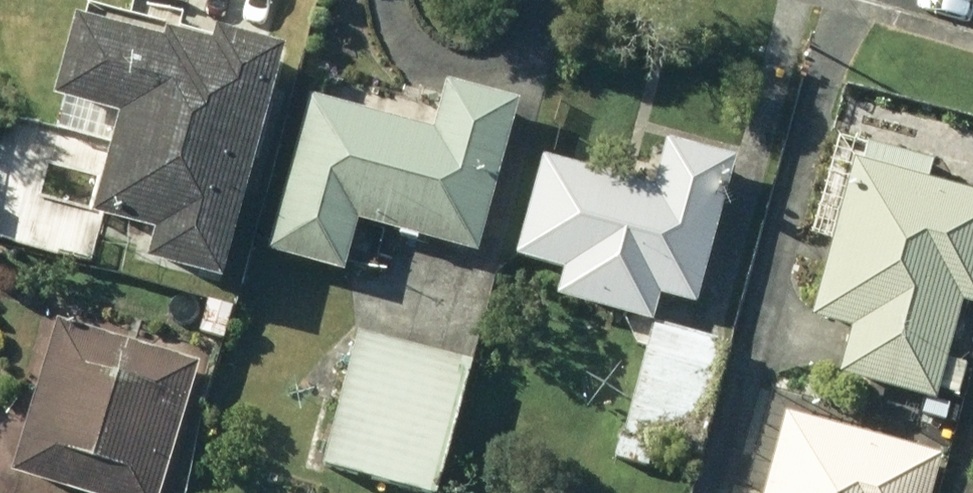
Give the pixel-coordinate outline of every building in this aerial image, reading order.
[(111,107),(83,207),(144,224),(136,252),(211,272),(274,38),(203,18),(198,35),(153,23),(151,30),(66,7),(44,89),(111,107)] [(306,91),(260,245),(337,268),(352,214),(470,248),(516,90),(444,69),(428,126),(306,91)] [(556,264),(549,290),(647,316),(654,289),(690,299),(729,152),(660,134),(648,180),(537,151),(511,252),(556,264)] [(928,157),(862,141),(858,157),(849,155),(810,313),(848,323),(836,373),(923,394),(919,411),(944,417),(948,400),(932,396),(957,296),(972,300),(972,188),(923,176),(928,157)] [(206,295),(196,328),(221,336),(231,302),(206,295)] [(52,315),(8,467),(97,492),(154,492),(194,357),(52,315)] [(650,321),(614,455),(646,464),(653,438),(698,450),(727,341),(650,321)] [(316,463),(421,492),(428,492),(466,359),(354,328),(316,463)] [(934,450),(782,410),(760,492),(923,492),(934,450)]
